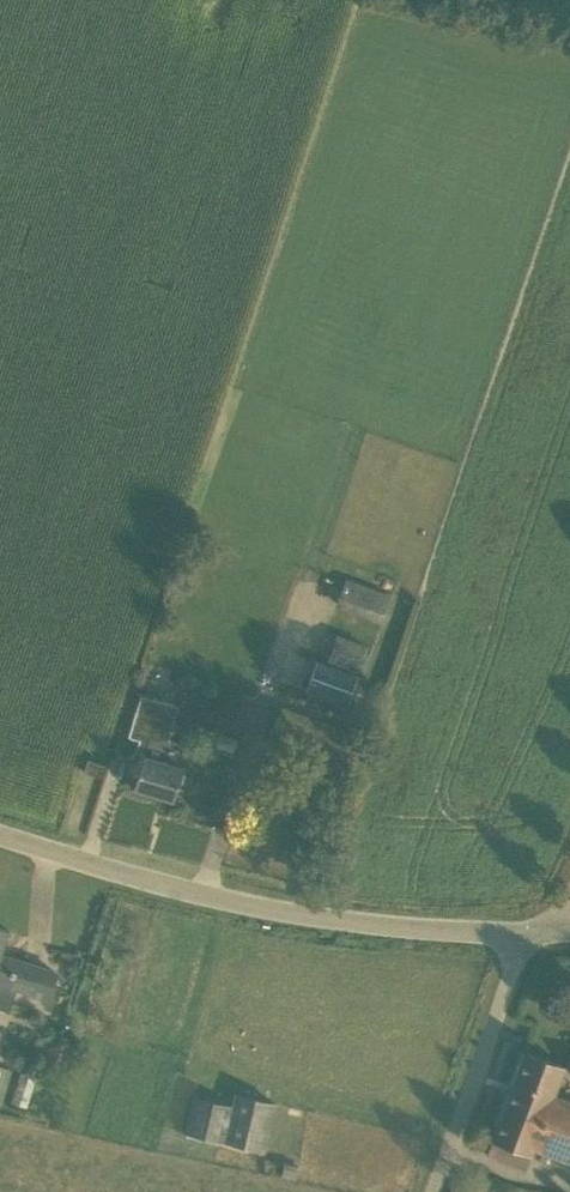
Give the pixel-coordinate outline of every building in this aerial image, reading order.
[(381,623),(391,595),(347,578),(336,606),(381,623)] [(357,670),(366,646),(336,635),(327,659),(357,670)] [(356,674),(316,660),(305,692),(345,706),(356,674)] [(250,696),(235,690),(228,708),(244,714),(250,696)] [(170,746),(171,741),(169,740),(180,706),(140,696),(128,736),(139,739),(170,746)] [(170,746),(139,739),(136,751),(144,753),(134,787),(174,799),(187,754),(189,746),(171,741),(170,746)] [(101,775),(104,764),(88,758),(84,770),(101,775)] [(57,972),(0,954),(0,981),(52,997),(57,972)] [(556,1095),(566,1066),(525,1051),(513,1085),(512,1086),(510,1092),(510,1094),(493,1139),(492,1139),(491,1140),(492,1140),(487,1154),(527,1169),(535,1149),(569,1162),(569,1100),(556,1095)] [(1,1106),(13,1070),(0,1065),(0,1106),(1,1106)] [(263,1152),(275,1102),(235,1092),(232,1105),(194,1096),(185,1132),(263,1152)]
